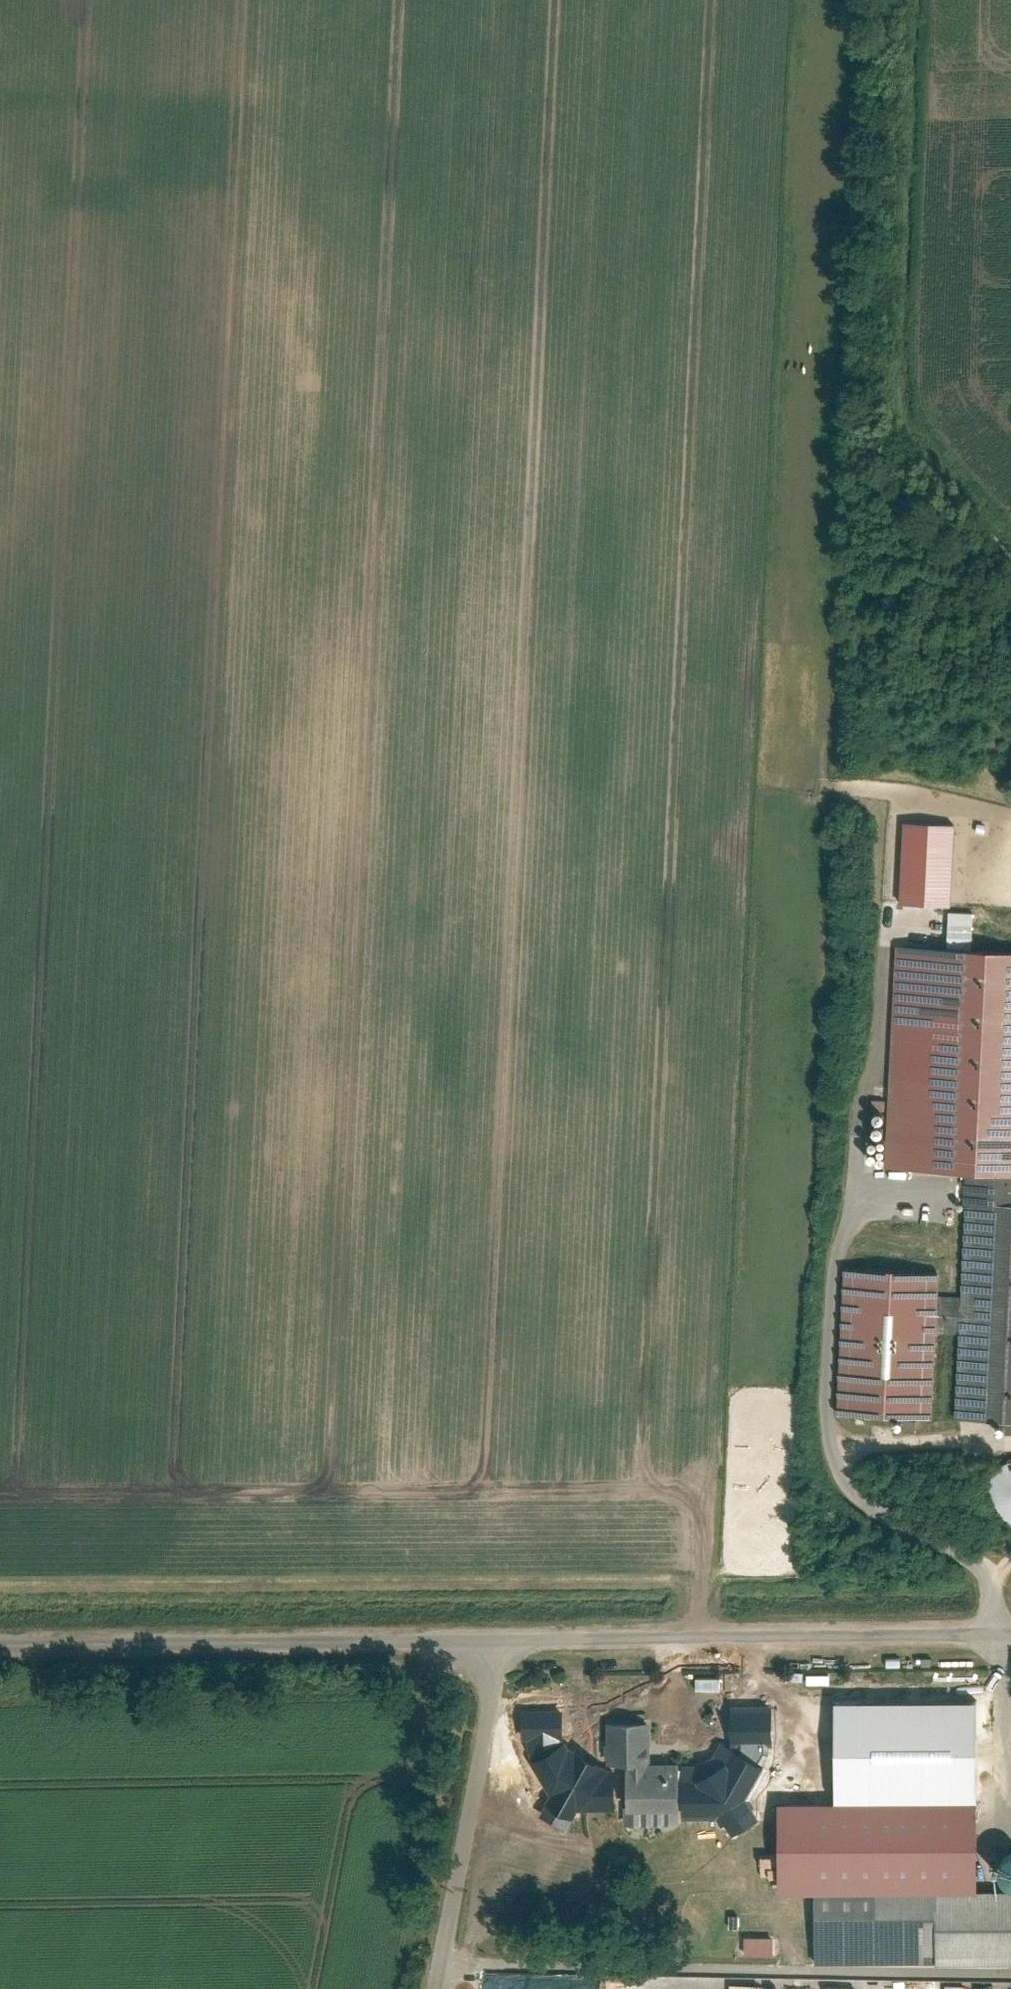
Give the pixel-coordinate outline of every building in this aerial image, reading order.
[(958,903),(959,820),(907,819),(906,902),(958,903)] [(841,1411),(932,1416),(936,1328),(962,1330),(958,1416),(1010,1419),(1010,950),(898,945),(886,1168),(970,1172),(964,1294),(941,1293),(942,1272),(848,1267),(841,1411)] [(992,1479),(990,1493),(994,1507),(1004,1517),(1010,1520),(1010,1460),(999,1467),(992,1479)] [(796,1762),(712,1763),(713,1793),(714,1880),(780,1879),(783,1879),(782,1792),(839,1791),(839,1764),(989,1762),(988,1700),(888,1702),(889,1742),(840,1743),(840,1703),(795,1704),(796,1762)] [(651,1720),(610,1720),(611,1741),(608,1741),(608,1754),(611,1754),(611,1761),(631,1761),(631,1805),(684,1805),(683,1793),(713,1793),(712,1763),(682,1763),(682,1760),(651,1760),(651,1720)] [(1000,1864),(1002,1871),(1006,1877),(1010,1880),(1010,1846),(1005,1849),(1001,1856),(1000,1864)] [(784,1890),(783,1879),(780,1879),(780,1909),(709,1910),(710,1955),(782,1954),(781,1918),(819,1917),(819,1961),(1010,1959),(1010,1887),(784,1890)]
